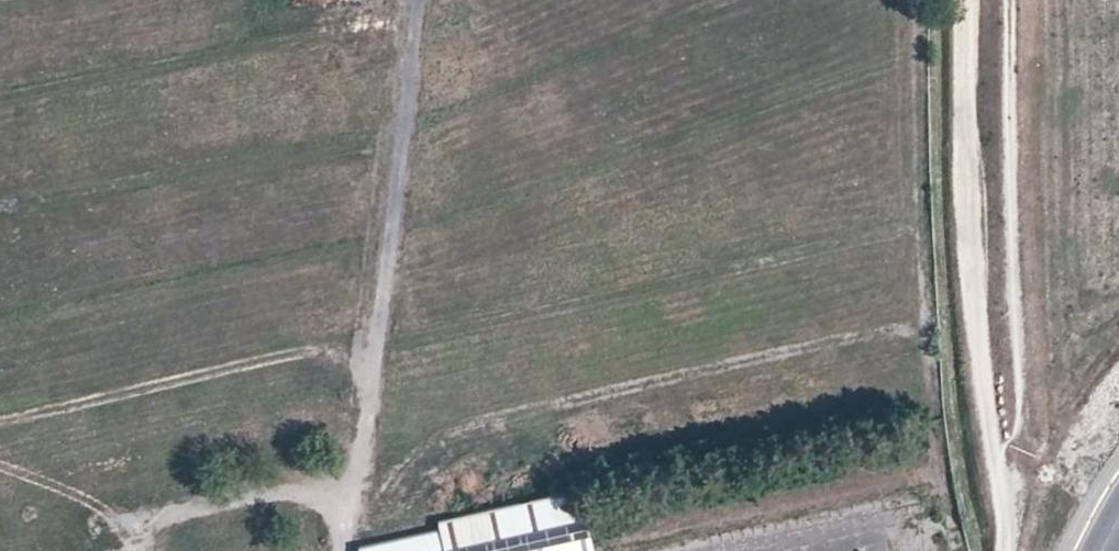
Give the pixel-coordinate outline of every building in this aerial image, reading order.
[(445,550),(595,550),(580,486),(438,515),(445,550)]
